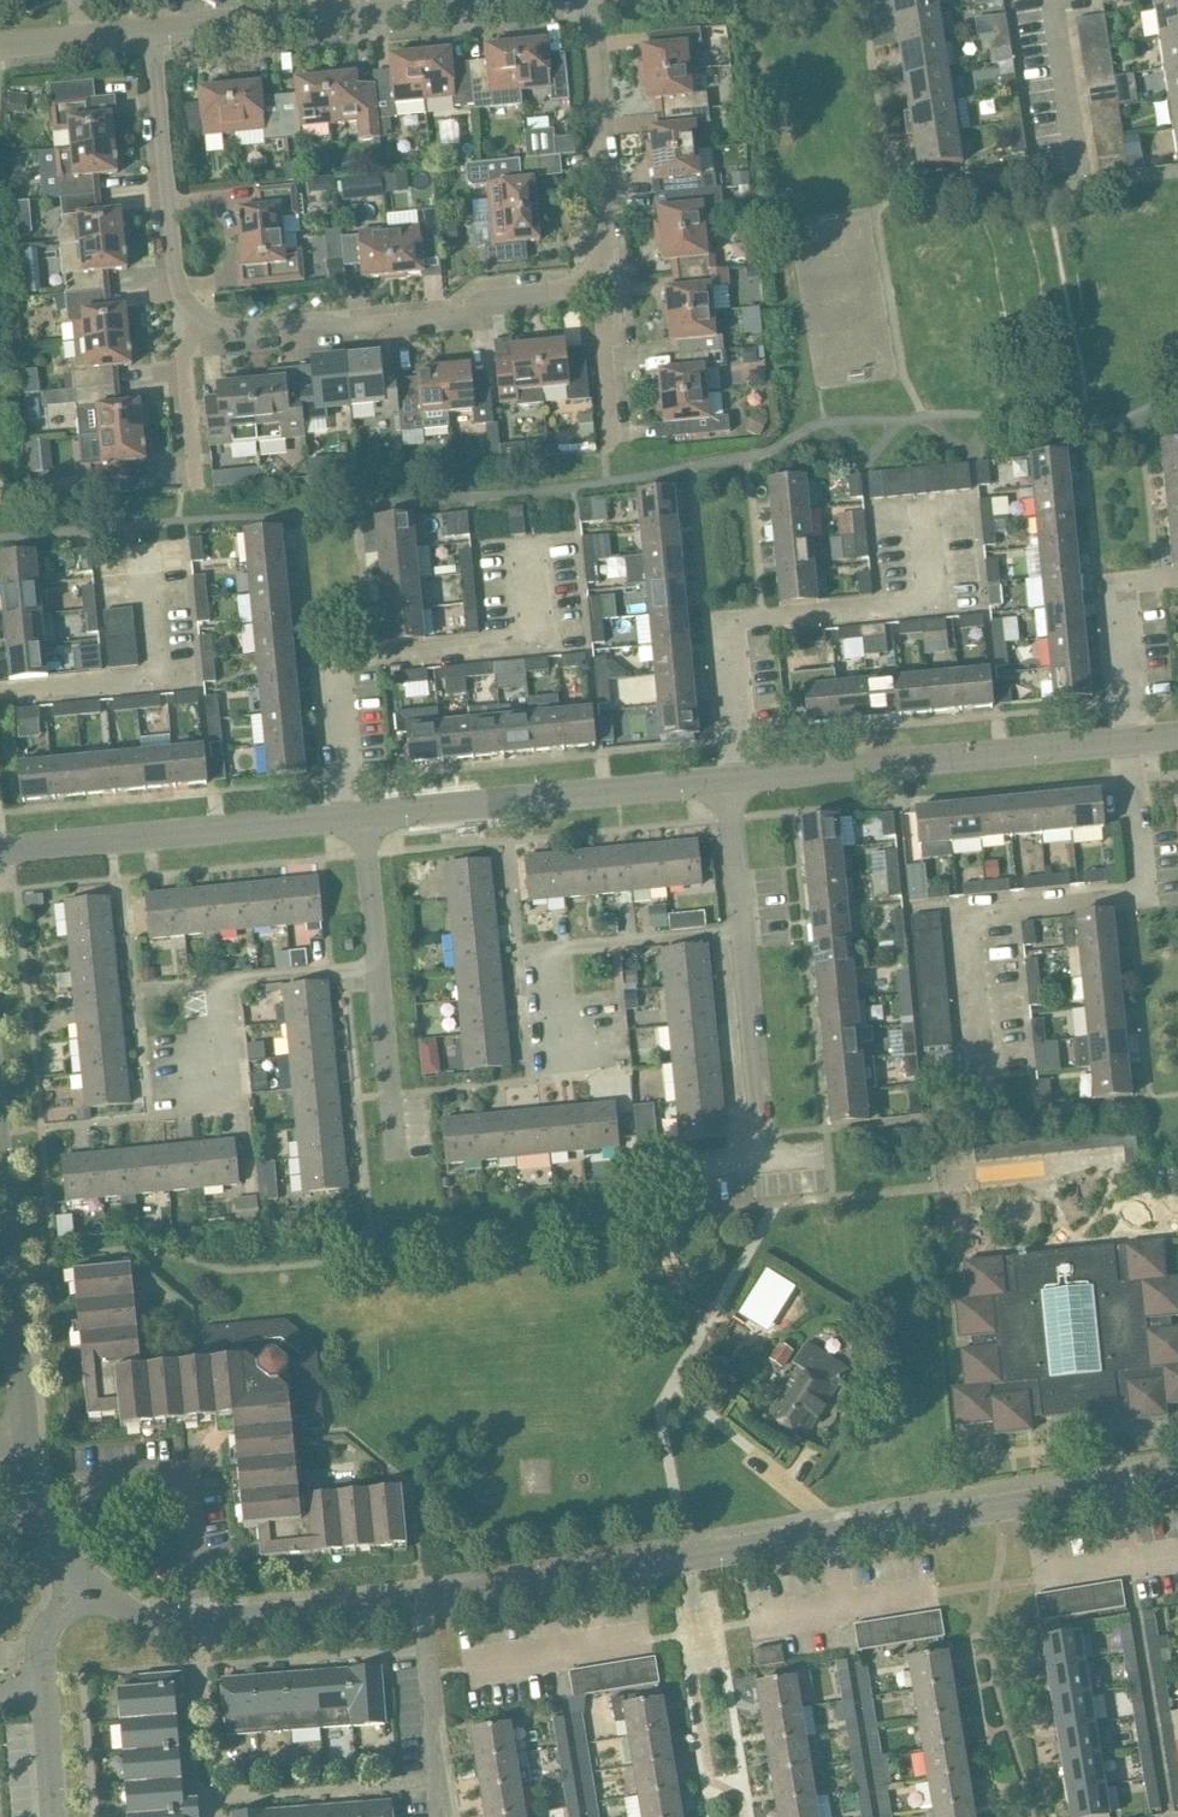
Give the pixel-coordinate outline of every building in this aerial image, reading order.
[(896,19),(940,13),(938,0),(893,0),(896,19)] [(1155,9),(1177,5),(1177,0),(1153,0),(1155,9)] [(1155,9),(1159,39),(1177,36),(1177,5),(1155,9)] [(945,43),(940,13),(896,19),(901,49),(945,43)] [(995,35),(1008,33),(1006,15),(992,17),(995,35)] [(1078,34),(1106,30),(1104,16),(1076,20),(1078,34)] [(638,62),(640,75),(691,70),(688,44),(701,43),(700,29),(648,34),(649,47),(642,48),(643,61),(638,62)] [(1080,48),(1109,44),(1106,30),(1078,34),(1080,48)] [(1011,48),(1008,33),(995,35),(997,50),(1011,48)] [(1159,39),(1164,69),(1177,67),(1177,36),(1159,39)] [(547,41),(516,44),(521,91),(550,88),(552,102),(569,100),(565,53),(549,55),(547,41)] [(949,73),(945,43),(901,49),(905,79),(949,73)] [(521,91),(516,44),(485,47),(487,62),(470,63),(474,105),(473,105),(474,110),(492,108),(523,105),(521,91)] [(1083,62),(1111,58),(1109,44),(1080,48),(1083,62)] [(420,54),(425,101),(455,98),(455,106),(473,105),(474,105),(470,63),(452,64),(450,50),(420,54)] [(391,72),(374,73),(375,87),(378,120),(391,119),(397,118),(426,115),(425,101),(420,54),(389,57),(391,72)] [(1085,76),(1113,72),(1111,58),(1083,62),(1085,76)] [(1164,69),(1169,99),(1177,97),(1177,67),(1164,69)] [(656,100),(657,114),(708,109),(707,94),(693,95),(691,70),(640,75),(641,87),(646,87),(648,101),(656,100)] [(1087,91),(1115,86),(1113,72),(1085,76),(1087,91)] [(954,103),(949,73),(905,79),(910,109),(954,103)] [(375,87),(359,89),(358,74),(356,75),(356,74),(325,77),(330,124),(359,121),(361,134),(361,140),(380,138),(375,87)] [(1004,95),(1018,93),(1014,75),(1001,77),(1004,95)] [(297,96),(279,97),(284,140),(295,138),(301,133),(300,127),(330,124),(325,77),(295,80),(297,96)] [(93,82),(49,86),(51,102),(54,131),(70,130),(72,146),(72,148),(116,144),(113,115),(86,118),(84,99),(95,98),(93,82)] [(260,83),(229,86),(234,133),(264,130),(265,141),(284,140),(279,97),(261,99),(260,83)] [(234,133),(229,86),(199,89),(201,105),(184,107),(187,138),(204,137),(204,136),(234,133)] [(1089,105),(1117,101),(1115,86),(1087,91),(1089,105)] [(29,94),(10,93),(9,112),(27,113),(29,94)] [(1018,93),(1004,95),(1006,110),(1008,124),(1022,122),(1020,108),(1018,93)] [(1169,99),(1173,129),(1177,128),(1177,97),(1169,99)] [(1092,119),(1120,115),(1117,101),(1089,105),(1092,119)] [(958,133),(954,103),(910,109),(914,139),(958,133)] [(710,124),(708,109),(657,114),(659,127),(650,128),(652,141),(647,142),(648,155),(699,150),(696,125),(710,124)] [(1122,129),(1120,115),(1092,119),(1094,133),(1122,129)] [(1124,143),(1122,129),(1094,133),(1096,148),(1124,143)] [(528,159),(575,155),(573,137),(555,139),(554,130),(525,133),(528,159)] [(958,133),(914,139),(919,168),(963,162),(958,133)] [(1025,136),(1011,138),(1013,156),(1027,153),(1025,136)] [(1126,158),(1124,143),(1096,148),(1098,162),(1126,158)] [(50,188),(51,199),(100,194),(98,175),(119,173),(116,144),(72,148),(72,146),(56,147),(58,167),(60,188),(50,188)] [(702,175),(699,150),(648,155),(649,166),(654,166),(656,181),(665,180),(666,194),(722,188),(722,186),(717,187),(716,173),(702,175)] [(1126,158),(1098,162),(1100,176),(1128,172),(1126,158)] [(522,181),(520,160),(466,165),(469,182),(474,186),(488,184),(491,216),(538,211),(535,179),(522,181)] [(305,169),(295,161),(285,162),(287,182),(305,180),(305,169)] [(410,190),(407,170),(385,172),(388,193),(410,190)] [(749,186),(748,172),(734,174),(735,187),(744,186),(749,186)] [(240,240),(283,235),(281,218),(297,216),(295,186),(256,190),(258,208),(238,210),(240,240)] [(723,203),(722,188),(666,194),(668,208),(658,209),(660,222),(654,223),(656,236),(707,231),(704,205),(723,203)] [(64,227),(59,230),(61,246),(125,239),(122,210),(102,212),(100,194),(61,198),(62,210),(64,227)] [(30,236),(28,200),(14,201),(16,237),(30,236)] [(449,217),(449,207),(438,207),(438,217),(449,217)] [(389,230),(394,276),(425,273),(423,257),(439,256),(435,210),(388,214),(389,230)] [(491,216),(476,217),(479,246),(486,245),(488,264),(527,260),(525,242),(541,241),(538,211),(491,216)] [(459,248),(456,220),(442,221),(445,249),(459,248)] [(364,279),(394,276),(389,230),(360,233),(360,235),(342,236),(346,267),(363,265),(364,279)] [(707,231),(656,236),(657,247),(662,247),(664,261),(671,260),(678,259),(679,273),(717,270),(715,256),(709,256),(707,231)] [(283,235),(240,240),(243,268),(263,266),(265,284),(304,280),(301,252),(285,254),(283,235)] [(62,264),(65,293),(110,289),(108,271),(128,269),(125,239),(61,246),(62,264)] [(751,267),(750,255),(730,257),(731,269),(751,267)] [(345,280),(343,260),(327,261),(329,281),(345,280)] [(668,301),(662,302),(664,315),(715,310),(713,287),(730,285),(729,269),(717,270),(679,273),(681,286),(674,287),(667,288),(668,301)] [(73,323),(75,340),(130,335),(127,307),(112,309),(110,289),(65,293),(68,323),(73,323)] [(715,310),(664,315),(665,327),(670,326),(672,340),(670,340),(671,343),(677,342),(679,354),(724,350),(723,336),(717,337),(717,336),(715,310)] [(74,379),(65,380),(66,390),(75,389),(119,385),(118,370),(117,366),(133,364),(130,335),(75,340),(77,358),(72,358),(74,379)] [(551,338),(538,339),(543,390),(567,387),(569,402),(589,399),(584,347),(566,349),(566,341),(552,343),(551,338)] [(545,403),(543,390),(538,339),(526,340),(526,345),(513,346),(514,362),(498,364),(502,404),(518,402),(519,406),(545,403)] [(656,384),(658,398),(708,393),(705,368),(718,366),(725,366),(724,350),(679,354),(679,355),(674,356),(675,368),(659,370),(661,383),(656,384)] [(380,354),(347,357),(352,406),(375,404),(376,413),(400,411),(398,387),(397,376),(383,377),(380,354)] [(301,385),(301,388),(304,420),(329,418),(328,408),(352,406),(347,357),(313,361),(315,384),(301,385)] [(456,361),(444,362),(448,414),(474,411),(476,426),(495,423),(490,379),(472,380),(471,365),(457,366),(456,361)] [(448,414),(444,362),(430,363),(431,368),(418,369),(419,385),(398,387),(400,411),(402,432),(450,428),(448,414)] [(285,378),(252,381),(258,442),(306,437),(304,420),(301,388),(287,390),(285,378)] [(211,446),(258,442),(252,381),(219,384),(221,396),(206,398),(211,446)] [(75,389),(66,390),(67,404),(77,403),(78,418),(80,437),(144,430),(141,401),(121,404),(121,400),(119,385),(75,389)] [(708,393),(658,398),(659,410),(663,410),(665,423),(672,423),(674,437),(726,432),(725,416),(710,418),(708,393)] [(593,414),(578,416),(581,437),(595,436),(593,414)] [(144,430),(80,437),(84,470),(89,470),(90,484),(91,496),(129,492),(128,480),(123,480),(121,463),(127,463),(147,460),(144,430)] [(55,440),(39,439),(36,471),(51,472),(55,440)] [(501,447),(500,444),(499,444),(499,439),(488,440),(490,459),(501,458),(501,447)] [(501,458),(502,462),(549,457),(548,442),(501,447),(501,458)] [(1177,474),(1177,442),(1160,444),(1163,475),(1177,474)] [(1029,457),(1033,488),(1071,484),(1068,453),(1029,457)] [(990,485),(988,462),(976,463),(978,487),(990,485)] [(954,465),(956,492),(971,490),(968,463),(954,465)] [(954,465),(940,466),(942,493),(956,492),(954,465)] [(942,493),(940,466),(926,467),(929,494),(942,493)] [(926,467),(912,469),(915,495),(929,494),(926,467)] [(915,495),(912,469),(899,470),(901,497),(915,495)] [(901,497),(899,470),(885,471),(887,498),(901,497)] [(887,498),(885,471),(871,473),(873,499),(887,498)] [(1177,504),(1177,474),(1163,475),(1166,505),(1177,504)] [(863,498),(860,475),(848,476),(850,499),(863,498)] [(770,482),(773,513),(812,509),(809,478),(770,482)] [(1074,514),(1071,484),(1033,488),(1036,518),(1074,514)] [(638,494),(641,525),(679,522),(676,491),(638,494)] [(982,523),(994,522),(994,517),(1011,516),(1009,498),(979,501),(982,523)] [(591,499),(579,500),(581,524),(594,523),(591,499)] [(1177,535),(1177,504),(1166,505),(1169,535),(1177,535)] [(525,535),(522,507),(508,508),(511,537),(525,535)] [(776,543),(815,539),(812,509),(773,513),(776,543)] [(469,536),(468,512),(455,513),(457,537),(469,536)] [(854,535),(866,533),(864,512),(852,513),(854,535)] [(1077,545),(1074,514),(1036,518),(1039,548),(1077,545)] [(379,551),(417,547),(414,516),(376,520),(379,551)] [(682,552),(679,522),(641,525),(644,556),(682,552)] [(997,546),(994,522),(982,523),(984,547),(997,546)] [(245,532),(248,564),(286,560),(282,529),(245,532)] [(854,536),(843,537),(845,561),(868,559),(866,533),(854,535),(854,536)] [(1169,535),(1173,567),(1177,566),(1177,535),(1169,535)] [(595,537),(582,538),(585,561),(597,560),(595,537)] [(204,563),(202,539),(189,540),(192,564),(204,563)] [(779,573),(818,569),(815,539),(776,543),(779,573)] [(1080,575),(1077,545),(1039,548),(1042,579),(1080,575)] [(421,578),(417,547),(379,551),(382,582),(421,578)] [(93,573),(90,550),(78,551),(80,574),(93,573)] [(461,574),(472,572),(470,550),(459,551),(461,574)] [(3,587),(41,583),(38,552),(0,556),(0,557),(3,587)] [(685,582),(682,552),(644,556),(647,586),(685,582)] [(289,590),(286,560),(248,564),(251,594),(289,590)] [(597,560),(585,561),(587,585),(600,583),(597,560)] [(987,584),(1000,583),(998,560),(986,561),(987,584)] [(818,569),(779,573),(782,603),(821,599),(818,569)] [(475,603),(472,572),(461,574),(464,604),(475,603)] [(872,595),(870,572),(858,574),(860,597),(872,595)] [(1083,605),(1080,575),(1042,579),(1045,609),(1083,605)] [(193,577),(196,600),(208,598),(205,576),(193,577)] [(424,608),(421,578),(382,582),(385,612),(424,608)] [(688,612),(685,582),(647,586),(650,616),(688,612)] [(3,587),(6,617),(44,614),(41,583),(3,587)] [(1000,583),(988,584),(989,607),(1002,606),(1000,583)] [(84,610),(96,609),(94,587),(82,588),(84,610)] [(292,620),(289,590),(251,594),(254,624),(292,620)] [(601,597),(588,598),(590,622),(603,620),(601,597)] [(210,623),(208,598),(196,600),(198,624),(210,623)] [(475,603),(464,604),(467,635),(478,634),(475,603)] [(1048,639),(1087,635),(1083,605),(1045,609),(1048,639)] [(427,639),(424,608),(385,612),(389,643),(427,639)] [(96,609),(84,610),(84,614),(86,627),(86,635),(99,633),(96,609)] [(106,628),(134,625),(132,610),(104,612),(106,628)] [(653,646),(691,642),(688,612),(650,616),(653,646)] [(6,617),(10,648),(47,644),(44,614),(6,617)] [(983,628),(982,616),(959,618),(961,630),(983,628)] [(924,633),(923,633),(924,643),(947,641),(946,631),(945,619),(924,621),(925,633),(924,633)] [(295,651),(292,620),(254,624),(257,654),(295,651)] [(603,620),(590,622),(593,645),(605,644),(603,620)] [(991,622),(994,644),(1006,643),(1003,620),(991,622)] [(900,635),(923,633),(925,633),(924,621),(899,624),(900,635)] [(106,628),(107,642),(135,638),(134,625),(106,628)] [(865,639),(863,639),(865,655),(887,653),(886,637),(884,625),(864,627),(865,639)] [(865,639),(864,627),(838,630),(840,642),(863,639),(865,639)] [(825,643),(824,631),(801,633),(802,645),(825,643)] [(1090,665),(1087,635),(1048,639),(1051,668),(1051,669),(1090,665)] [(202,660),(214,659),(211,637),(199,638),(202,660)] [(107,642),(108,655),(137,652),(135,638),(107,642)] [(694,672),(691,642),(653,646),(656,676),(694,672)] [(1006,643),(994,644),(996,668),(1008,666),(1006,643)] [(51,675),(47,644),(10,648),(13,679),(51,675)] [(103,671),(100,647),(87,648),(90,672),(103,671)] [(298,681),(295,651),(257,654),(260,685),(298,681)] [(137,652),(108,655),(110,670),(139,667),(137,652)] [(586,667),(585,655),(561,657),(563,670),(586,667)] [(596,682),(608,681),(606,658),(594,659),(596,682)] [(217,683),(214,659),(202,660),(204,684),(217,683)] [(547,659),(525,661),(526,673),(548,671),(547,659)] [(495,664),(496,676),(498,690),(527,687),(526,673),(525,661),(495,664)] [(487,664),(464,666),(466,679),(488,677),(489,677),(488,664),(487,664)] [(1051,669),(1051,668),(1038,669),(1039,681),(1052,680),(1054,700),(1093,697),(1090,665),(1051,669)] [(442,681),(466,679),(464,666),(440,669),(442,681)] [(990,668),(957,672),(961,711),(994,707),(990,668)] [(429,683),(427,670),(404,673),(405,686),(429,683)] [(837,670),(790,674),(794,714),(808,712),(810,726),(842,722),(838,684),(837,670)] [(697,702),(694,672),(656,676),(659,706),(697,702)] [(928,675),(931,713),(961,711),(957,672),(928,675)] [(898,678),(902,717),(931,713),(928,675),(898,678)] [(868,681),(872,719),(902,717),(898,678),(868,681)] [(1012,704),(1010,680),(997,682),(999,705),(1012,704)] [(301,711),(298,681),(260,685),(264,715),(301,711)] [(608,681),(596,682),(598,705),(611,704),(608,681)] [(838,684),(842,722),(872,719),(868,681),(838,684)] [(199,706),(197,693),(174,695),(175,708),(199,706)] [(137,699),(138,711),(161,709),(160,696),(137,699)] [(206,698),(208,720),(221,719),(218,697),(206,698)] [(115,714),(138,711),(137,699),(114,701),(115,714)] [(99,702),(77,704),(79,717),(101,715),(99,702)] [(697,702),(659,706),(662,737),(700,734),(697,702)] [(54,719),(79,717),(77,704),(53,707),(54,719)] [(474,757),(504,754),(500,716),(501,716),(500,705),(469,708),(470,719),(474,757)] [(510,706),(500,707),(501,716),(500,716),(504,754),(534,751),(530,713),(511,715),(510,706)] [(592,707),(561,710),(565,748),(596,745),(592,707)] [(41,720),(39,708),(16,710),(17,723),(41,720)] [(438,709),(395,713),(397,735),(409,734),(412,763),(444,760),(440,722),(438,709)] [(534,751),(565,748),(561,710),(530,713),(534,751)] [(304,741),(301,711),(264,715),(267,745),(304,741)] [(614,741),(612,718),(600,719),(602,742),(614,741)] [(221,719),(208,720),(210,745),(223,744),(221,719)] [(440,722),(444,760),(474,757),(470,719),(440,722)] [(307,772),(304,741),(267,745),(270,776),(307,772)] [(173,749),(176,786),(208,783),(204,745),(173,749)] [(143,752),(147,789),(176,786),(173,749),(143,752)] [(113,755),(117,792),(147,789),(143,752),(113,755)] [(83,758),(87,795),(117,792),(113,755),(83,758)] [(227,780),(224,757),(211,758),(214,782),(227,780)] [(53,761),(57,798),(87,795),(83,758),(53,761)] [(25,801),(57,798),(53,761),(22,764),(25,801)] [(1101,790),(1069,793),(1073,832),(1104,829),(1101,790)] [(1043,835),(1073,832),(1069,793),(1039,796),(1043,835)] [(1013,838),(1043,835),(1039,796),(1009,799),(1013,838)] [(982,841),(1013,838),(1009,799),(978,802),(982,841)] [(952,844),(982,841),(978,802),(948,805),(952,844)] [(921,847),(952,844),(948,805),(917,808),(921,847)] [(895,837),(893,813),(881,814),(883,838),(895,837)] [(840,818),(802,822),(805,853),(844,849),(856,848),(853,817),(840,818)] [(663,844),(668,888),(702,885),(698,840),(663,844)] [(629,847),(633,892),(668,888),(663,844),(629,847)] [(595,851),(599,895),(633,892),(629,847),(595,851)] [(847,879),(844,849),(805,853),(808,883),(847,879)] [(561,854),(565,898),(599,895),(595,851),(561,854)] [(884,852),(886,875),(899,874),(897,851),(884,852)] [(530,902),(565,898),(561,854),(526,858),(530,902)] [(446,866),(450,900),(494,895),(490,861),(446,866)] [(999,876),(998,862),(986,863),(987,877),(999,876)] [(928,888),(926,865),(906,866),(909,900),(926,899),(926,900),(949,898),(948,886),(928,888)] [(1108,882),(1107,870),(1083,873),(1084,885),(1108,882)] [(886,875),(872,877),(875,899),(889,898),(901,897),(899,874),(886,875)] [(1047,876),(1048,888),(1071,886),(1069,874),(1047,876)] [(1023,891),(1048,888),(1047,876),(1022,879),(1023,891)] [(281,881),(286,925),(320,922),(316,878),(281,881)] [(849,909),(847,879),(808,883),(811,913),(849,909)] [(986,882),(988,894),(1010,892),(1009,880),(986,882)] [(248,884),(252,929),(286,925),(281,881),(248,884)] [(964,897),(988,894),(986,882),(962,885),(964,897)] [(214,888),(218,932),(252,929),(248,884),(214,888)] [(180,891),(184,935),(218,932),(214,888),(180,891)] [(150,939),(184,935),(180,891),(146,894),(150,939)] [(45,905),(44,894),(27,896),(28,907),(45,905)] [(498,929),(494,895),(450,900),(454,934),(498,929)] [(70,937),(113,933),(109,898),(67,902),(70,937)] [(669,925),(666,904),(649,906),(651,926),(669,925)] [(852,940),(849,909),(811,913),(814,943),(852,940)] [(878,933),(878,937),(905,935),(903,911),(891,912),(893,931),(878,933)] [(1078,948),(1118,944),(1115,913),(1075,917),(1078,948)] [(912,918),(913,933),(942,931),(940,915),(912,918)] [(1033,922),(1022,923),(1024,946),(1035,945),(1033,922)] [(501,963),(498,929),(454,934),(457,968),(501,963)] [(942,931),(913,933),(914,947),(943,945),(942,931)] [(116,967),(113,933),(70,937),(74,971),(116,967)] [(905,935),(878,937),(879,953),(886,953),(887,965),(896,964),(896,966),(907,964),(907,957),(905,935)] [(814,943),(817,974),(855,970),(855,968),(866,967),(864,953),(854,954),(852,940),(814,943)] [(1121,974),(1118,944),(1078,948),(1081,978),(1121,974)] [(943,945),(914,947),(916,962),(944,959),(943,945)] [(663,952),(666,990),(712,985),(708,947),(663,952)] [(944,959),(916,962),(917,976),(946,973),(944,959)] [(1027,984),(1041,982),(1038,959),(1025,960),(1027,984)] [(505,997),(501,963),(457,968),(461,1002),(505,997)] [(897,972),(899,996),(910,995),(908,971),(907,964),(896,966),(897,972)] [(120,1001),(116,967),(74,971),(77,1005),(120,1001)] [(817,974),(820,1004),(858,1000),(855,970),(817,974)] [(946,973),(917,976),(918,990),(947,988),(946,973)] [(1124,1004),(1121,974),(1081,978),(1084,1008),(1124,1004)] [(1043,1005),(1041,982),(1027,984),(1030,1007),(1043,1005)] [(283,988),(287,1022),(329,1018),(326,984),(283,988)] [(666,990),(670,1027),(716,1023),(712,985),(666,990)] [(947,988),(918,990),(920,1004),(948,1002),(947,988)] [(912,1018),(910,995),(899,996),(901,1019),(912,1018)] [(509,1031),(505,997),(461,1002),(465,1036),(509,1031)] [(820,1004),(823,1034),(861,1030),(858,1000),(820,1004)] [(123,1035),(120,1001),(77,1005),(81,1039),(123,1035)] [(948,1002),(920,1004),(921,1019),(950,1016),(948,1002)] [(1127,1034),(1124,1004),(1084,1008),(1087,1038),(1127,1034)] [(950,1016),(921,1019),(922,1033),(951,1030),(950,1016)] [(290,1056),(333,1052),(329,1018),(287,1022),(290,1056)] [(1031,1021),(1033,1044),(1046,1043),(1044,1020),(1031,1021)] [(670,1027),(674,1065),(720,1061),(716,1023),(670,1027)] [(861,1030),(823,1034),(826,1064),(864,1060),(863,1047),(874,1046),(872,1031),(862,1032),(861,1030)] [(951,1030),(922,1033),(924,1049),(953,1046),(951,1030)] [(509,1031),(465,1036),(468,1070),(513,1066),(509,1031)] [(905,1056),(917,1055),(915,1032),(903,1033),(905,1056)] [(1087,1038),(1074,1040),(1077,1070),(1090,1069),(1130,1065),(1127,1034),(1087,1038)] [(127,1069),(123,1035),(81,1039),(84,1074),(127,1069)] [(436,1040),(417,1040),(418,1075),(437,1074),(436,1040)] [(264,1043),(248,1044),(250,1060),(265,1058),(264,1043)] [(1046,1043),(1033,1044),(1036,1067),(1048,1066),(1046,1043)] [(294,1090),(336,1085),(333,1052),(290,1056),(294,1090)] [(917,1055),(905,1056),(907,1079),(919,1078),(917,1055)] [(826,1064),(828,1094),(867,1090),(867,1089),(878,1088),(875,1059),(864,1060),(826,1064)] [(674,1065),(678,1103),(723,1098),(720,1061),(674,1065)] [(1130,1065),(1090,1069),(1094,1099),(1133,1095),(1130,1065)] [(127,1069),(84,1074),(88,1108),(130,1104),(127,1069)] [(268,1074),(253,1075),(254,1091),(269,1090),(268,1074)] [(1052,1103),(1049,1080),(1037,1081),(1040,1104),(1052,1103)] [(297,1123),(340,1119),(336,1085),(294,1090),(297,1123)] [(867,1090),(828,1094),(832,1126),(870,1122),(867,1090)] [(922,1115),(920,1092),(908,1093),(910,1116),(922,1115)] [(727,1136),(723,1098),(678,1103),(681,1141),(727,1136)] [(615,1103),(580,1107),(584,1149),(619,1145),(615,1103)] [(549,1153),(584,1149),(580,1107),(545,1110),(549,1153)] [(549,1153),(545,1110),(510,1114),(514,1156),(549,1153)] [(479,1160),(514,1156),(510,1114),(475,1117),(479,1160)] [(444,1164),(479,1160),(475,1117),(440,1121),(444,1164)] [(300,1157),(343,1153),(340,1119),(297,1123),(300,1157)] [(1136,1132),(1109,1135),(1110,1149),(1124,1148),(1125,1165),(1139,1163),(1136,1132)] [(202,1144),(206,1187),(241,1184),(237,1140),(202,1144)] [(167,1147),(172,1191),(206,1187),(202,1144),(167,1147)] [(138,1194),(172,1191),(167,1147),(133,1151),(138,1194)] [(103,1198),(138,1194),(133,1151),(99,1154),(103,1198)] [(347,1187),(343,1153),(300,1157),(304,1191),(347,1187)] [(103,1198),(99,1154),(64,1158),(68,1201),(103,1198)] [(641,1177),(640,1165),(628,1166),(629,1179),(641,1177)] [(277,1180),(261,1181),(262,1201),(278,1199),(277,1180)] [(262,1224),(259,1198),(235,1201),(238,1227),(262,1224)] [(1163,1242),(964,1264),(968,1300),(954,1301),(958,1338),(972,1337),(973,1349),(960,1351),(964,1388),(951,1390),(955,1428),(970,1427),(992,1424),(994,1436),(1032,1432),(1031,1420),(1128,1410),(1129,1423),(1168,1419),(1167,1406),(1177,1405),(1177,1278),(1167,1279),(1163,1242)] [(205,1328),(206,1347),(236,1344),(237,1358),(142,1367),(133,1265),(75,1270),(89,1418),(121,1414),(122,1428),(215,1419),(227,1429),(236,1436),(245,1529),(258,1528),(262,1560),(408,1546),(402,1488),(300,1497),(291,1403),(305,1402),(308,1431),(325,1429),(317,1346),(286,1320),(205,1328)] [(765,1271),(740,1315),(757,1326),(783,1281),(765,1271)] [(795,1352),(782,1342),(770,1359),(783,1368),(795,1352)] [(847,1372),(806,1346),(794,1364),(799,1368),(766,1420),(802,1442),(847,1372)] [(1105,1584),(1109,1610),(1125,1607),(1120,1581),(1105,1584)] [(1096,1612),(1109,1610),(1105,1584),(1091,1586),(1096,1612)] [(1082,1614),(1096,1612),(1091,1586),(1078,1588),(1082,1614)] [(1068,1617),(1082,1614),(1078,1588),(1064,1591),(1068,1617)] [(1054,1619),(1068,1617),(1064,1591),(1050,1593),(1054,1619)] [(1039,1621),(1054,1619),(1050,1593),(1035,1595),(1039,1621)] [(925,1613),(929,1639),(944,1637),(939,1611),(925,1613)] [(915,1641),(929,1639),(925,1613),(911,1615),(915,1641)] [(901,1644),(915,1641),(911,1615),(897,1618),(901,1644)] [(897,1618),(883,1620),(887,1646),(901,1644),(897,1618)] [(1143,1621),(1148,1655),(1161,1653),(1155,1619),(1143,1621)] [(883,1620),(869,1622),(873,1648),(887,1646),(883,1620)] [(858,1651),(873,1648),(869,1622),(854,1625),(858,1651)] [(1124,1659),(1136,1657),(1130,1623),(1118,1625),(1124,1659)] [(1042,1640),(1047,1671),(1085,1665),(1080,1634),(1042,1640)] [(782,1647),(752,1651),(755,1669),(785,1664),(782,1647)] [(1165,1683),(1161,1653),(1148,1655),(1153,1685),(1165,1683)] [(910,1661),(915,1692),(953,1685),(948,1655),(910,1661)] [(655,1657),(641,1659),(645,1685),(660,1683),(655,1657)] [(1129,1689),(1140,1687),(1136,1657),(1124,1659),(1129,1689)] [(641,1659),(627,1662),(631,1688),(645,1685),(641,1659)] [(627,1662),(612,1664),(616,1690),(631,1688),(627,1662)] [(612,1664),(598,1666),(602,1692),(616,1690),(612,1664)] [(1090,1695),(1090,1693),(1085,1665),(1047,1671),(1052,1702),(1090,1695)] [(598,1666),(584,1669),(588,1695),(602,1692),(598,1666)] [(860,1701),(872,1699),(867,1668),(855,1670),(860,1701)] [(381,1669),(349,1671),(353,1729),(385,1726),(381,1669)] [(588,1695),(584,1669),(569,1671),(573,1697),(588,1695)] [(317,1674),(322,1731),(353,1729),(349,1671),(348,1671),(348,1672),(317,1674)] [(838,1673),(842,1703),(854,1702),(849,1671),(838,1673)] [(127,1692),(119,1692),(122,1725),(178,1721),(176,1700),(183,1699),(185,1699),(183,1672),(141,1675),(126,1676),(127,1692)] [(317,1674),(286,1677),(290,1734),(322,1731),(317,1674)] [(286,1677),(254,1679),(259,1736),(290,1734),(286,1677)] [(227,1739),(259,1736),(254,1679),(222,1682),(227,1739)] [(763,1716),(801,1710),(796,1680),(759,1686),(763,1716)] [(1158,1716),(1170,1714),(1165,1683),(1153,1685),(1158,1716)] [(915,1692),(920,1721),(958,1715),(953,1685),(915,1692)] [(1134,1720),(1145,1718),(1140,1687),(1129,1689),(1132,1707),(1134,1720)] [(1090,1695),(1052,1702),(1057,1732),(1095,1726),(1090,1695)] [(627,1721),(630,1738),(669,1732),(664,1701),(625,1708),(623,1696),(612,1698),(616,1722),(627,1721)] [(865,1731),(877,1729),(872,1699),(860,1701),(865,1731)] [(843,1703),(835,1705),(840,1734),(847,1733),(859,1731),(854,1702),(843,1703)] [(763,1716),(768,1746),(806,1740),(801,1710),(763,1716)] [(575,1747),(587,1745),(582,1714),(570,1716),(575,1747)] [(1163,1746),(1175,1744),(1170,1714),(1158,1716),(1163,1746)] [(920,1721),(925,1751),(963,1745),(958,1715),(920,1721)] [(552,1719),(557,1750),(569,1748),(564,1717),(552,1719)] [(1139,1750),(1150,1748),(1145,1718),(1134,1720),(1139,1750)] [(180,1752),(178,1721),(122,1725),(124,1756),(180,1752)] [(1062,1762),(1100,1756),(1095,1726),(1057,1732),(1062,1762)] [(478,1763),(516,1757),(511,1727),(473,1733),(478,1763)] [(852,1763),(864,1761),(859,1731),(847,1733),(852,1763)] [(635,1768),(674,1761),(669,1732),(630,1738),(635,1768)] [(878,1738),(867,1740),(870,1760),(882,1758),(878,1738)] [(768,1746),(773,1776),(811,1770),(806,1740),(768,1746)] [(1177,1775),(1177,1761),(1175,1744),(1163,1746),(1168,1777),(1177,1775)] [(580,1777),(592,1775),(587,1745),(575,1747),(580,1777)] [(925,1751),(930,1781),(968,1775),(963,1745),(925,1751)] [(562,1780),(574,1778),(569,1748),(557,1750),(562,1780)] [(1143,1781),(1155,1779),(1150,1748),(1139,1750),(1143,1781)] [(180,1752),(124,1756),(127,1788),(182,1783),(180,1752)] [(1067,1793),(1105,1787),(1100,1756),(1062,1762),(1067,1793)] [(516,1757),(478,1763),(483,1793),(520,1787),(520,1784),(532,1782),(530,1767),(518,1769),(516,1757)] [(882,1758),(870,1760),(875,1790),(887,1788),(882,1758)] [(678,1791),(674,1761),(635,1768),(640,1798),(678,1791)] [(869,1791),(864,1761),(852,1763),(855,1781),(856,1790),(857,1793),(869,1791)] [(773,1776),(778,1806),(816,1799),(811,1770),(773,1776)] [(585,1807),(597,1805),(592,1775),(580,1777),(585,1807)] [(930,1781),(935,1811),(973,1805),(968,1775),(930,1781)] [(1168,1777),(1173,1806),(1177,1806),(1177,1775),(1168,1777)] [(567,1809),(579,1808),(574,1778),(562,1780),(567,1809)] [(1155,1779),(1143,1781),(1148,1810),(1160,1809),(1155,1779)] [(127,1788),(129,1816),(152,1816),(199,1813),(198,1801),(184,1803),(182,1783),(127,1788)] [(520,1787),(483,1793),(487,1816),(521,1816),(525,1816),(520,1787)] [(1105,1787),(1067,1793),(1071,1816),(1110,1816),(1105,1787)] [(678,1791),(640,1798),(643,1816),(683,1816),(678,1791)] [(857,1793),(861,1816),(873,1816),(869,1791),(857,1793)] [(780,1816),(819,1816),(816,1799),(778,1806),(780,1816)] [(877,1801),(879,1816),(892,1816),(889,1799),(877,1801)] [(359,1806),(360,1816),(392,1816),(391,1804),(359,1806)] [(597,1805),(585,1807),(587,1816),(599,1816),(597,1805)] [(935,1811),(936,1816),(975,1816),(973,1805),(935,1811)] [(359,1806),(328,1809),(328,1816),(360,1816),(359,1806)] [(579,1808),(567,1809),(568,1816),(580,1816),(579,1808)] [(328,1809),(296,1811),(296,1816),(328,1816),(328,1809)]
